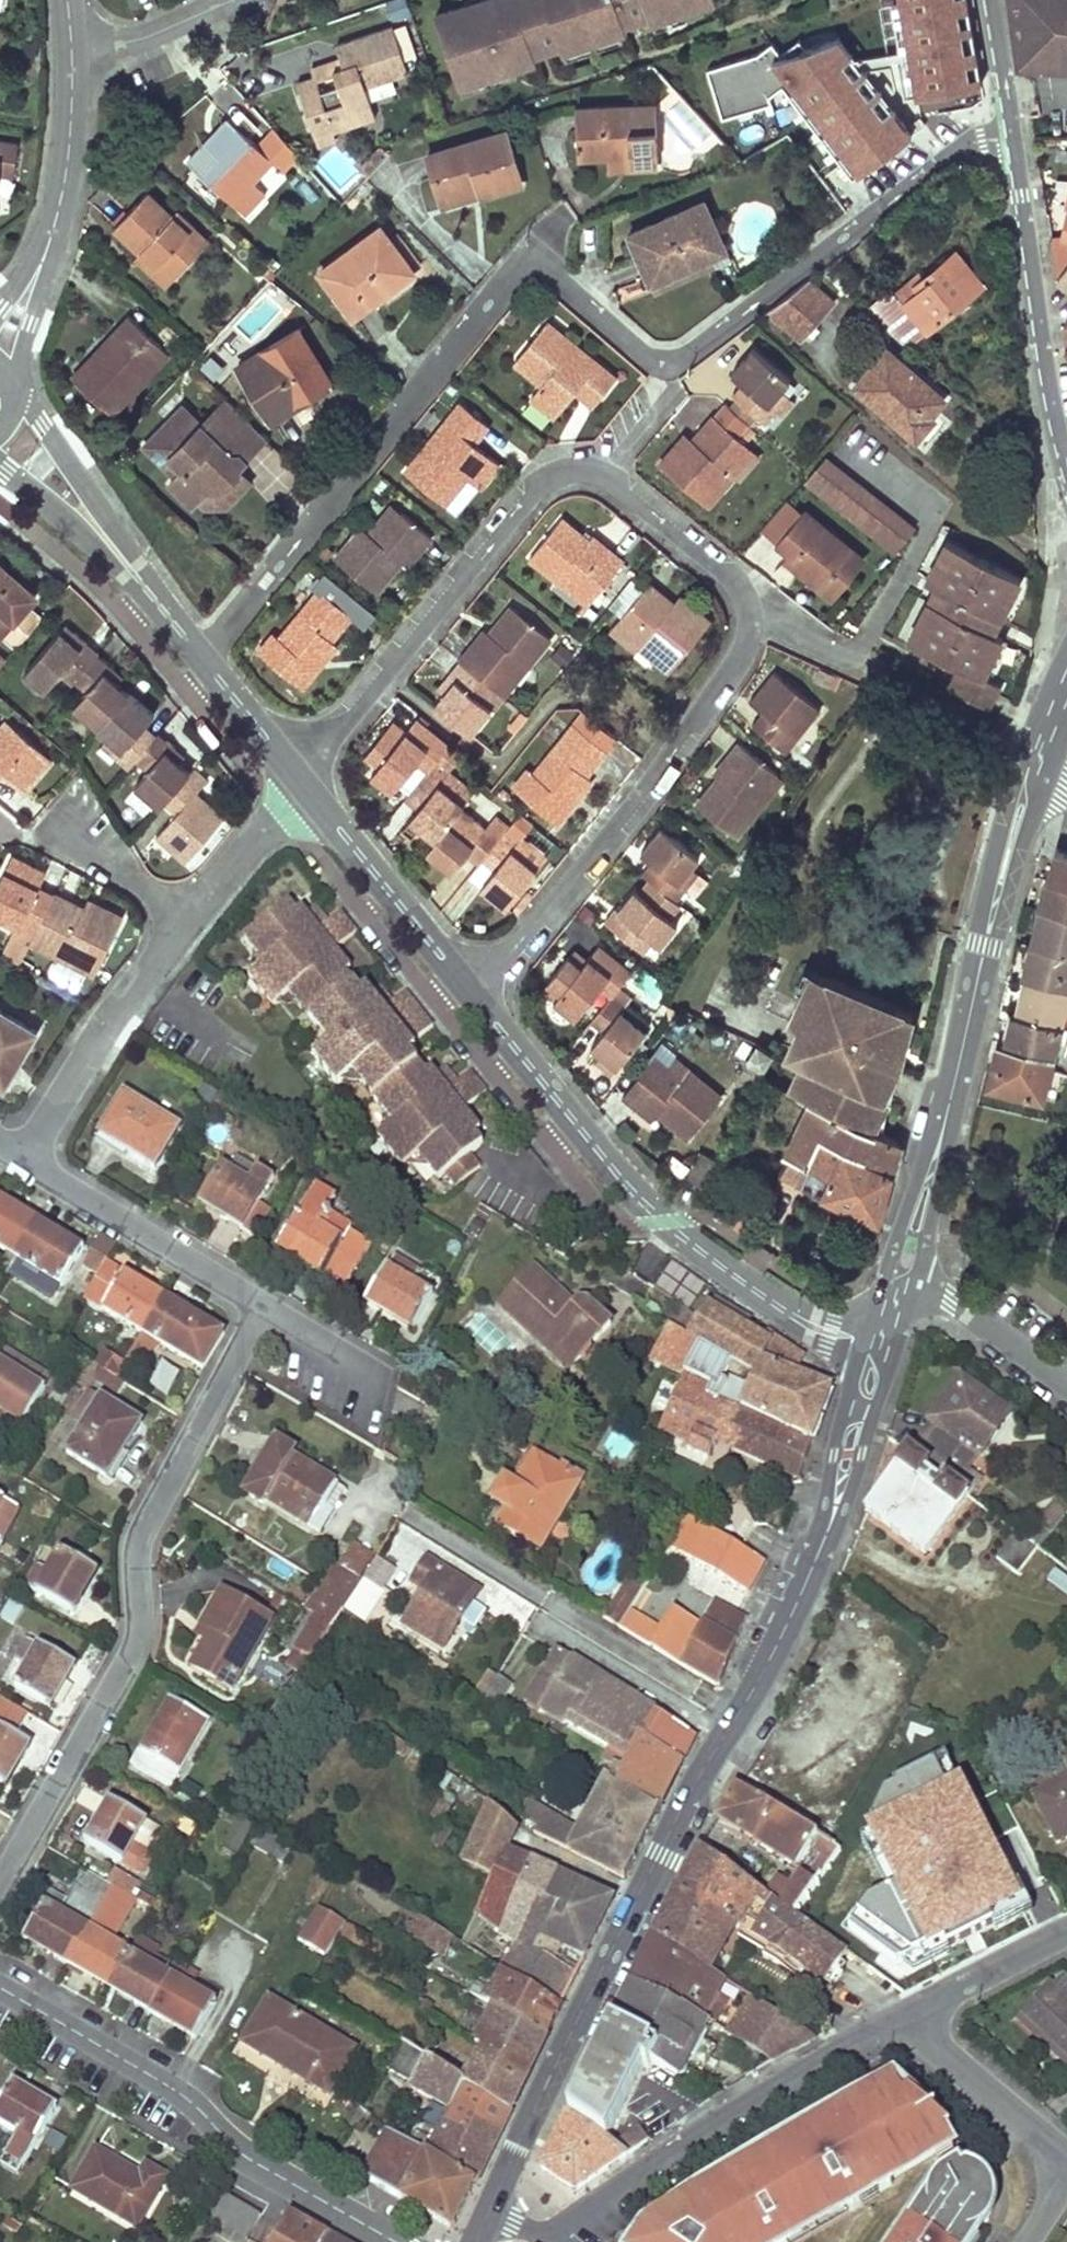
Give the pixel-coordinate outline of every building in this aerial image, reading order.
[(434,15),(459,86),(535,59),(533,53),(559,43),(561,50),(624,28),(622,21),(648,12),(650,19),(704,0),(493,0),(495,5),(468,14),(465,5),(434,15)] [(493,0),(479,0),(465,5),(468,14),(495,5),(493,0)] [(919,101),(987,86),(968,0),(896,0),(919,101)] [(1019,62),(1066,63),(1066,0),(1012,0),(1019,62)] [(365,86),(408,72),(394,28),(337,47),(340,56),(344,68),(333,72),(338,83),(319,88),(316,79),(314,73),(296,80),(314,136),(333,130),(376,117),(365,86)] [(755,54),(708,67),(723,119),(749,111),(791,84),(850,174),(862,171),(912,138),(843,34),(819,41),(810,47),(780,56),(772,43),(755,54)] [(344,68),(340,56),(312,65),(314,73),(316,79),(333,72),(344,68)] [(653,103),(573,107),(576,158),(605,157),(624,156),(625,162),(650,162),(655,161),(653,103)] [(233,119),(209,142),(219,152),(242,127),(233,119)] [(754,145),(748,123),(728,130),(735,151),(754,145)] [(219,152),(209,142),(192,160),(248,215),(269,193),(257,180),(275,162),(284,171),(300,155),(275,129),(259,145),(242,127),(219,152)] [(333,130),(314,136),(317,144),(335,139),(333,130)] [(505,130),(426,155),(438,198),(476,185),(479,194),(522,182),(505,130)] [(380,144),(360,164),(369,173),(388,153),(380,144)] [(16,164),(19,148),(0,145),(0,170),(1,161),(16,164)] [(624,156),(605,157),(605,170),(651,169),(650,162),(625,162),(624,156)] [(16,164),(1,161),(0,170),(0,178),(14,181),(16,164)] [(175,209),(150,185),(118,218),(145,244),(151,238),(157,243),(153,247),(177,270),(206,239),(192,227),(199,220),(180,203),(175,209)] [(476,185),(438,198),(442,207),(479,194),(476,185)] [(704,200),(630,232),(651,280),(711,255),(700,231),(714,225),(704,200)] [(1062,235),(1049,237),(1054,268),(1056,279),(1066,264),(1066,213),(1062,235)] [(212,232),(199,220),(192,227),(206,239),(212,232)] [(726,248),(714,225),(700,231),(711,255),(726,248)] [(380,226),(321,269),(352,313),(412,269),(380,226)] [(145,244),(140,249),(170,278),(177,270),(153,247),(157,243),(151,238),(145,244)] [(926,332),(982,287),(954,250),(913,283),(919,290),(903,304),(897,297),(871,317),(895,337),(903,345),(911,340),(924,329),(926,332)] [(711,255),(651,280),(655,289),(714,262),(711,255)] [(1056,279),(1066,287),(1066,264),(1056,279)] [(831,302),(805,280),(768,309),(799,337),(831,302)] [(913,283),(897,297),(903,304),(919,290),(913,283)] [(86,354),(72,368),(111,406),(169,348),(127,308),(115,320),(117,322),(119,325),(88,356),(86,354)] [(617,377),(548,318),(514,358),(541,381),(530,394),(553,413),(575,387),(580,382),(586,386),(581,391),(595,403),(617,377)] [(119,325),(117,322),(86,354),(88,356),(119,325)] [(330,378),(298,326),(239,364),(271,418),(291,406),(289,403),(330,378)] [(790,378),(755,347),(733,372),(742,380),(750,387),(738,399),(730,408),(749,424),(756,416),(763,422),(775,408),(767,402),(781,388),(790,378)] [(942,397),(886,349),(855,384),(915,438),(933,420),(926,414),(942,397)] [(750,387),(742,380),(731,393),(738,399),(750,387)] [(580,382),(575,387),(581,391),(586,386),(580,382)] [(787,393),(781,388),(767,402),(775,408),(787,393)] [(457,399),(400,468),(440,502),(464,473),(477,484),(496,462),(470,441),(460,433),(466,426),(476,435),(486,422),(457,399)] [(730,408),(723,402),(713,415),(739,437),(749,424),(730,408)] [(202,419),(163,457),(194,490),(188,496),(209,518),(214,513),(224,503),(240,503),(250,513),(267,497),(253,483),(248,478),(249,469),(256,469),(279,447),(246,414),(220,439),(202,419)] [(672,448),(660,462),(709,503),(734,472),(740,477),(759,455),(739,437),(713,415),(693,439),(680,454),(672,448)] [(460,433),(470,441),(476,435),(466,426),(460,433)] [(686,432),(672,448),(680,454),(693,439),(686,432)] [(253,483),(284,453),(279,447),(256,469),(249,469),(248,478),(253,483)] [(905,527),(822,457),(807,474),(804,479),(886,549),(905,527)] [(386,499),(376,513),(384,520),(395,507),(386,499)] [(224,503),(214,513),(221,520),(243,520),(250,513),(240,503),(224,503)] [(356,522),(330,553),(370,587),(397,556),(403,561),(426,533),(395,507),(384,520),(376,513),(363,528),(356,522)] [(865,558),(805,510),(778,543),(791,553),(805,564),(800,570),(834,596),(865,558)] [(583,533),(560,514),(527,553),(553,576),(558,570),(591,597),(623,557),(591,531),(584,541),(581,537),(583,533)] [(1021,581),(946,540),(925,582),(999,622),(1021,581)] [(805,564),(791,553),(787,558),(800,570),(805,564)] [(17,620),(38,595),(0,563),(0,608),(1,607),(17,620)] [(591,597),(558,570),(553,576),(585,603),(591,597)] [(634,643),(667,670),(709,620),(693,607),(687,614),(671,600),(647,580),(619,612),(644,632),(634,643)] [(929,601),(992,636),(999,622),(925,582),(918,595),(929,601)] [(316,585),(296,609),(301,614),(322,590),(316,585)] [(269,628),(255,645),(300,684),(314,666),(310,663),(316,655),(321,659),(337,640),(328,633),(347,611),(322,590),(301,614),(296,609),(276,633),(269,628)] [(693,607),(677,594),(671,600),(687,614),(693,607)] [(482,625),(455,656),(484,681),(494,688),(521,658),(527,663),(550,635),(509,600),(490,624),(495,628),(491,633),(485,628),(482,625)] [(958,670),(948,692),(986,711),(998,689),(983,680),(1003,642),(992,636),(929,601),(908,641),(958,670)] [(0,608),(0,622),(9,630),(17,620),(1,607),(0,608)] [(644,632),(619,612),(611,622),(634,643),(644,632)] [(76,630),(67,622),(61,628),(71,636),(76,630)] [(495,628),(490,624),(485,628),(491,633),(495,628)] [(61,628),(25,669),(48,689),(63,672),(74,682),(76,680),(100,652),(76,630),(71,636),(61,628)] [(75,705),(101,727),(132,692),(120,682),(105,669),(112,662),(100,652),(76,680),(88,690),(75,705)] [(310,663),(314,666),(321,659),(316,655),(310,663)] [(440,692),(430,702),(467,731),(490,706),(474,693),(484,681),(455,656),(443,670),(452,677),(440,692)] [(521,658),(494,688),(501,694),(527,663),(521,658)] [(126,675),(112,662),(105,669),(120,682),(126,675)] [(452,677),(443,670),(432,684),(440,692),(452,677)] [(821,714),(777,673),(751,702),(763,713),(769,719),(757,731),(782,754),(800,736),(810,744),(822,731),(814,723),(821,714)] [(158,715),(132,692),(101,727),(109,735),(95,751),(109,763),(115,755),(129,767),(138,757),(153,740),(142,731),(148,725),(158,715)] [(444,741),(429,729),(408,711),(398,723),(389,734),(377,724),(355,750),(367,761),(364,765),(384,783),(408,754),(423,767),(431,757),(444,741)] [(769,719),(763,713),(750,725),(757,731),(769,719)] [(389,734),(398,723),(386,714),(377,724),(389,734)] [(27,787),(51,759),(6,718),(0,725),(0,763),(4,767),(27,787)] [(579,727),(572,721),(552,746),(558,751),(579,727)] [(158,734),(148,725),(142,731),(153,740),(158,734)] [(527,765),(511,784),(555,820),(570,803),(564,798),(570,792),(576,797),(593,778),(584,770),(604,749),(579,727),(558,751),(552,746),(532,769),(527,765)] [(153,740),(138,757),(148,767),(135,782),(161,806),(166,801),(172,794),(192,771),(179,760),(166,750),(173,742),(161,731),(158,734),(153,740)] [(186,753),(173,742),(166,750),(179,760),(186,753)] [(713,785),(695,807),(731,837),(753,810),(746,804),(773,773),(738,744),(711,775),(718,780),(722,784),(718,789),(713,785)] [(423,767),(406,788),(419,798),(406,814),(417,823),(432,835),(458,804),(461,799),(436,778),(445,768),(431,757),(423,767)] [(177,810),(156,835),(186,860),(227,814),(200,790),(210,779),(196,766),(192,771),(172,794),(183,804),(177,810)] [(470,789),(445,768),(436,778),(461,799),(470,789)] [(753,810),(779,779),(773,773),(746,804),(753,810)] [(713,785),(718,789),(722,784),(718,780),(713,785)] [(564,798),(570,803),(576,797),(570,792),(564,798)] [(183,804),(172,794),(166,801),(177,810),(183,804)] [(481,823),(458,804),(432,835),(427,841),(424,845),(450,868),(466,849),(472,843),(483,852),(485,850),(507,823),(492,811),(481,823)] [(479,882),(505,904),(536,868),(509,846),(520,835),(531,822),(517,811),(507,823),(485,850),(498,861),(492,867),(479,882)] [(432,835),(417,823),(412,829),(427,841),(432,835)] [(698,857),(661,827),(640,854),(650,863),(657,868),(647,881),(654,886),(673,902),(685,889),(677,881),(689,867),(698,857)] [(520,835),(509,846),(536,868),(546,857),(520,835)] [(483,852),(472,843),(466,849),(477,859),(479,857),(483,852)] [(479,857),(492,867),(498,861),(485,850),(483,852),(479,857)] [(1055,851),(1048,878),(1066,883),(1066,854),(1055,851)] [(12,854),(0,878),(0,916),(36,934),(38,932),(52,903),(37,894),(40,887),(48,872),(12,854)] [(657,868),(650,863),(640,875),(647,881),(657,868)] [(677,881),(685,889),(697,874),(689,867),(677,881)] [(1066,914),(1066,883),(1048,878),(1045,877),(1037,907),(1040,908),(1066,914)] [(647,881),(637,893),(644,898),(654,886),(647,881)] [(616,905),(603,921),(634,946),(646,934),(653,940),(661,947),(678,925),(670,918),(680,907),(673,902),(654,886),(644,898),(637,893),(634,890),(619,908),(616,905)] [(56,895),(40,887),(37,894),(52,903),(56,895)] [(58,957),(96,976),(124,919),(105,909),(101,917),(84,908),(56,895),(52,903),(38,932),(64,944),(58,957)] [(105,909),(89,901),(84,908),(101,917),(105,909)] [(293,911),(286,902),(242,937),(263,964),(248,977),(273,1008),(290,995),(329,1046),(314,1058),(337,1088),(354,1076),(392,1123),(376,1135),(403,1170),(420,1157),(434,1177),(441,1172),(451,1186),(476,1167),(467,1153),(478,1143),(472,1135),(476,1131),(461,1109),(482,1092),(471,1079),(457,1080),(454,1081),(444,1090),(439,1084),(445,1080),(447,1073),(443,1067),(432,1075),(427,1069),(421,1073),(407,1054),(412,1049),(406,1043),(428,1026),(407,999),(392,999),(390,1001),(379,1009),(374,1003),(381,999),(383,991),(379,986),(368,994),(363,988),(358,992),(341,972),(347,968),(332,950),(353,934),(343,919),(328,918),(325,920),(315,929),(310,923),(320,914),(313,905),(303,913),(298,907),(293,911)] [(1031,943),(1066,952),(1066,914),(1040,908),(1031,943)] [(320,914),(310,923),(315,929),(325,920),(320,914)] [(36,934),(31,945),(58,957),(64,944),(38,932),(36,934)] [(646,934),(634,946),(642,952),(653,940),(646,934)] [(1031,943),(1022,976),(1026,977),(1066,987),(1066,986),(1066,952),(1031,943)] [(620,986),(631,974),(598,947),(581,967),(566,955),(545,981),(560,993),(553,1002),(574,1019),(599,988),(609,977),(620,986)] [(628,985),(650,1006),(668,988),(645,966),(628,985)] [(803,1058),(788,1089),(810,1099),(881,1133),(890,1098),(877,1094),(890,1066),(898,1068),(913,1015),(811,971),(790,1017),(809,1026),(795,1054),(803,1058)] [(620,986),(609,977),(599,988),(610,998),(619,988),(620,986)] [(1017,1012),(1060,1023),(1066,996),(1066,987),(1026,977),(1017,1012)] [(602,1055),(615,1067),(647,1031),(623,1010),(632,1000),(619,988),(610,998),(597,1014),(609,1024),(602,1032),(591,1044),(602,1055)] [(381,999),(374,1003),(379,1009),(390,1001),(383,991),(381,999)] [(0,1011),(0,1084),(1,1084),(16,1060),(18,1061),(35,1032),(0,1011)] [(1005,1039),(1054,1052),(1057,1039),(1066,1041),(1066,1038),(1066,1025),(1060,1023),(1017,1012),(1013,1011),(1005,1039)] [(609,1024),(597,1014),(592,1020),(602,1032),(609,1024)] [(1005,1039),(993,1084),(1042,1096),(1054,1052),(1005,1039)] [(659,1113),(688,1140),(722,1100),(690,1072),(694,1067),(663,1041),(643,1064),(646,1067),(621,1095),(651,1121),(659,1113)] [(615,1067),(602,1055),(596,1060),(609,1073),(615,1067)] [(762,1065),(752,1059),(747,1069),(757,1074),(762,1065)] [(890,1098),(898,1068),(890,1066),(877,1094),(890,1098)] [(445,1080),(439,1084),(444,1090),(454,1081),(447,1073),(445,1080)] [(179,1130),(123,1095),(101,1131),(128,1148),(126,1150),(155,1168),(179,1130)] [(894,1169),(901,1143),(881,1133),(810,1099),(807,1106),(813,1109),(807,1124),(800,1122),(785,1153),(788,1155),(797,1158),(805,1162),(817,1136),(894,1169)] [(796,1182),(881,1222),(894,1169),(817,1136),(805,1162),(796,1182)] [(685,1177),(702,1185),(715,1160),(697,1152),(685,1177)] [(788,1155),(785,1162),(794,1166),(797,1158),(788,1155)] [(228,1216),(225,1221),(241,1230),(256,1207),(274,1178),(258,1166),(255,1170),(236,1158),(228,1170),(222,1165),(201,1200),(228,1216)] [(327,1213),(335,1199),(315,1187),(280,1243),(309,1261),(305,1267),(322,1278),(352,1228),(327,1213)] [(0,1198),(0,1247),(7,1251),(1,1260),(10,1266),(33,1228),(11,1214),(15,1207),(0,1198)] [(228,1216),(201,1200),(199,1203),(225,1221),(228,1216)] [(735,1214),(753,1226),(759,1215),(742,1205),(735,1214)] [(38,1221),(15,1207),(11,1214),(33,1228),(38,1221)] [(256,1207),(241,1230),(254,1237),(268,1214),(256,1207)] [(61,1235),(38,1221),(33,1228),(57,1243),(61,1235)] [(29,1262),(61,1283),(83,1248),(61,1235),(57,1243),(33,1228),(10,1266),(8,1269),(20,1277),(29,1262)] [(100,1236),(83,1263),(97,1271),(113,1245),(100,1236)] [(309,1261),(280,1243),(276,1249),(305,1267),(309,1261)] [(421,1272),(395,1256),(367,1303),(381,1312),(385,1306),(416,1324),(434,1295),(414,1284),(421,1272)] [(339,1261),(332,1273),(344,1280),(351,1269),(339,1261)] [(145,1285),(107,1262),(83,1300),(140,1334),(159,1302),(140,1291),(145,1285)] [(671,1265),(659,1287),(674,1295),(687,1273),(671,1265)] [(33,1272),(24,1287),(39,1297),(48,1283),(33,1272)] [(577,1305),(546,1275),(509,1314),(524,1328),(526,1326),(537,1325),(559,1345),(558,1356),(555,1359),(577,1379),(593,1361),(595,1364),(601,1357),(599,1354),(620,1333),(600,1312),(590,1313),(588,1315),(584,1319),(573,1308),(577,1305)] [(163,1296),(145,1285),(140,1291),(159,1302),(163,1296)] [(179,1306),(163,1296),(159,1302),(174,1312),(179,1306)] [(140,1334),(120,1369),(135,1369),(158,1343),(199,1367),(220,1330),(179,1306),(174,1312),(159,1302),(140,1334)] [(588,1315),(577,1305),(573,1308),(584,1319),(588,1315)] [(416,1324),(385,1306),(381,1312),(413,1330),(416,1324)] [(705,1306),(687,1335),(753,1375),(750,1382),(744,1394),(739,1406),(812,1441),(832,1385),(798,1368),(805,1352),(774,1335),(771,1341),(705,1306)] [(526,1326),(524,1328),(555,1359),(558,1356),(559,1345),(537,1325),(526,1326)] [(687,1335),(669,1325),(650,1357),(684,1377),(658,1428),(694,1444),(691,1452),(709,1461),(720,1440),(798,1475),(810,1445),(735,1410),(737,1406),(739,1406),(744,1394),(721,1383),(727,1371),(750,1382),(753,1375),(687,1335)] [(7,1350),(0,1361),(0,1403),(25,1419),(44,1389),(25,1377),(33,1364),(7,1350)] [(119,1361),(106,1353),(100,1363),(113,1371),(119,1361)] [(971,1384),(963,1378),(957,1386),(965,1392),(971,1384)] [(939,1428),(916,1459),(968,1497),(981,1481),(966,1470),(970,1463),(977,1454),(981,1457),(1012,1413),(971,1384),(965,1392),(957,1386),(932,1422),(939,1428)] [(101,1398),(89,1390),(70,1418),(83,1427),(101,1398)] [(83,1427),(66,1454),(105,1477),(122,1450),(125,1452),(143,1423),(101,1398),(83,1427)] [(0,1403),(0,1412),(21,1425),(25,1419),(0,1403)] [(932,1422),(909,1453),(916,1459),(939,1428),(932,1422)] [(296,1450),(279,1439),(247,1490),(263,1500),(266,1497),(317,1531),(326,1517),(316,1511),(323,1500),(336,1509),(348,1490),(292,1454),(296,1450)] [(866,1513),(926,1555),(968,1497),(916,1459),(909,1453),(866,1513)] [(530,1473),(539,1458),(533,1454),(523,1469),(530,1473)] [(508,1508),(498,1525),(540,1551),(583,1477),(561,1464),(558,1469),(539,1458),(530,1473),(523,1469),(514,1483),(521,1488),(508,1508)] [(985,1474),(970,1463),(966,1470),(981,1481),(985,1474)] [(507,1478),(494,1499),(508,1508),(521,1488),(514,1483),(507,1478)] [(0,1542),(18,1509),(0,1499),(0,1542)] [(1035,1526),(1049,1536),(1063,1517),(1049,1507),(1035,1526)] [(763,1562),(686,1515),(669,1544),(747,1591),(763,1562)] [(398,1526),(388,1552),(418,1564),(428,1538),(398,1526)] [(1024,1539),(1035,1526),(1019,1528),(1015,1533),(1024,1539)] [(1049,1536),(1035,1526),(1024,1539),(1038,1550),(1049,1536)] [(1015,1533),(995,1560),(1017,1576),(1026,1566),(1038,1550),(1024,1539),(1015,1533)] [(374,1555),(355,1544),(341,1565),(346,1568),(360,1577),(374,1555)] [(77,1594),(93,1569),(61,1549),(47,1572),(38,1565),(25,1586),(75,1615),(85,1599),(77,1594)] [(1038,1550),(1026,1566),(1039,1575),(1051,1560),(1038,1550)] [(464,1581),(428,1558),(414,1580),(427,1589),(404,1622),(444,1648),(476,1600),(459,1589),(464,1581)] [(336,1562),(306,1608),(315,1614),(346,1568),(341,1565),(336,1562)] [(312,1628),(297,1652),(313,1656),(343,1609),(346,1606),(363,1580),(360,1577),(346,1568),(315,1614),(317,1615),(309,1626),(312,1628)] [(1048,1581),(1066,1593),(1066,1577),(1055,1570),(1048,1581)] [(383,1594),(363,1580),(346,1606),(382,1629),(391,1616),(375,1605),(383,1594)] [(459,1589),(476,1600),(480,1593),(464,1581),(459,1589)] [(628,1581),(606,1617),(620,1625),(636,1599),(641,1590),(628,1581)] [(215,1632),(195,1666),(231,1687),(272,1617),(224,1590),(204,1625),(215,1632)] [(668,1617),(636,1599),(620,1625),(682,1663),(703,1624),(674,1607),(668,1617)] [(1,1616),(13,1624),(22,1610),(9,1602),(1,1616)] [(703,1624),(682,1663),(718,1685),(748,1619),(736,1614),(715,1602),(703,1624)] [(75,1666),(27,1639),(14,1659),(26,1667),(13,1689),(46,1707),(62,1679),(66,1682),(75,1666)] [(597,1674),(558,1649),(546,1670),(558,1678),(539,1706),(566,1722),(597,1674)] [(313,1656),(297,1652),(289,1664),(301,1672),(313,1656)] [(546,1670),(528,1698),(539,1706),(558,1678),(546,1670)] [(654,1709),(597,1674),(566,1722),(630,1757),(640,1736),(654,1709)] [(499,1676),(484,1699),(502,1711),(507,1704),(502,1700),(513,1684),(499,1676)] [(31,1715),(0,1697),(0,1784),(1,1784),(16,1758),(20,1760),(31,1745),(17,1736),(31,1715)] [(133,1766),(169,1786),(208,1720),(173,1699),(153,1733),(150,1731),(138,1750),(142,1752),(133,1766)] [(358,1712),(345,1702),(338,1715),(351,1723),(358,1712)] [(695,1733),(654,1709),(640,1736),(682,1761),(695,1733)] [(539,1735),(553,1743),(558,1736),(544,1727),(539,1735)] [(617,1785),(658,1808),(682,1761),(640,1736),(630,1757),(623,1770),(617,1785)] [(947,1951),(991,1927),(989,1919),(1017,1904),(944,1760),(894,1785),(896,1790),(884,1795),(871,1820),(876,1831),(870,1835),(897,1891),(867,1906),(849,1932),(896,1967),(943,1943),(947,1951)] [(534,1833),(624,1877),(658,1808),(617,1785),(623,1770),(616,1766),(607,1779),(586,1819),(577,1814),(571,1827),(533,1804),(538,1796),(526,1789),(516,1805),(514,1809),(538,1827),(534,1833)] [(818,1837),(738,1787),(717,1820),(797,1870),(818,1837)] [(448,1792),(435,1813),(443,1818),(456,1798),(448,1792)] [(1042,1810),(1066,1856),(1066,1797),(1042,1810)] [(109,1800),(98,1819),(104,1822),(116,1804),(109,1800)] [(130,1847),(146,1821),(116,1804),(104,1822),(98,1819),(84,1842),(128,1868),(136,1872),(140,1870),(144,1867),(146,1864),(147,1859),(145,1854),(130,1847)] [(490,1887),(476,1913),(500,1928),(531,1862),(508,1852),(518,1830),(490,1804),(463,1862),(485,1874),(480,1881),(490,1887)] [(251,1846),(281,1864),(290,1848),(260,1829),(251,1846)] [(701,1848),(656,1936),(710,1970),(738,1924),(744,1929),(783,1952),(823,1984),(825,1981),(841,1961),(848,1953),(846,1952),(823,1935),(795,1916),(767,1896),(743,1880),(722,1863),(701,1848)] [(537,1917),(557,1873),(531,1862),(500,1928),(519,1940),(532,1915),(537,1917)] [(69,1900),(52,1889),(26,1934),(52,1949),(48,1955),(69,1968),(114,1887),(110,1885),(79,1868),(70,1882),(76,1887),(69,1900)] [(135,1888),(140,1880),(119,1870),(110,1885),(114,1887),(130,1896),(135,1888)] [(510,1972),(560,2005),(614,1898),(557,1873),(537,1917),(532,1915),(519,1940),(528,1947),(510,1972)] [(779,1879),(767,1896),(795,1916),(817,1883),(805,1876),(795,1889),(779,1879)] [(114,1887),(69,1968),(85,1977),(89,1971),(113,1984),(131,1954),(113,1944),(137,1900),(130,1896),(114,1887)] [(137,1900),(155,1910),(159,1902),(135,1888),(130,1896),(137,1900)] [(316,1907),(297,1943),(326,1958),(345,1923),(316,1907)] [(445,1945),(451,1936),(433,1924),(419,1915),(413,1924),(409,1922),(403,1932),(432,1951),(438,1940),(445,1945)] [(52,1949),(26,1934),(22,1940),(48,1955),(52,1949)] [(656,1936),(633,1982),(710,2024),(724,1999),(713,1993),(722,1978),(710,1970),(656,1936)] [(150,1965),(131,1954),(113,1984),(139,2001),(135,2007),(149,2014),(175,1968),(155,1956),(150,1965)] [(825,1981),(832,1986),(847,1967),(841,1961),(825,1981)] [(198,1981),(175,1968),(149,2014),(163,2022),(167,2016),(196,2034),(216,2002),(193,1989),(198,1981)] [(495,2005),(546,2034),(560,2005),(510,1972),(504,1970),(493,1988),(475,1978),(468,1990),(495,2005)] [(113,1984),(89,1971),(85,1977),(109,1991),(113,1984)] [(1025,2014),(1066,2055),(1066,1978),(1064,1975),(1051,1987),(1025,2014)] [(710,2024),(633,1982),(613,2023),(661,2047),(652,2063),(681,2079),(687,2067),(700,2042),(710,2024)] [(109,1991),(135,2007),(139,2001),(113,1984),(109,1991)] [(744,1992),(722,2029),(750,2046),(772,2061),(818,2037),(744,1992)] [(353,2049),(270,2000),(243,2043),(327,2093),(353,2049)] [(483,2049),(463,2079),(510,2108),(546,2034),(495,2005),(475,2042),(483,2049)] [(1025,2014),(1017,2022),(1066,2070),(1066,2055),(1025,2014)] [(196,2034),(167,2016),(163,2022),(194,2040),(196,2034)] [(613,2023),(569,2113),(608,2141),(645,2067),(649,2069),(652,2063),(661,2047),(613,2023)] [(427,2154),(473,2185),(510,2108),(463,2079),(404,2042),(389,2068),(415,2084),(412,2089),(449,2110),(424,2152),(427,2154)] [(700,2042),(687,2067),(702,2075),(715,2049),(700,2042)] [(0,2100),(0,2126),(32,2145),(52,2112),(30,2100),(34,2094),(11,2080),(0,2100)] [(894,2084),(846,2111),(877,2137),(914,2171),(935,2159),(926,2143),(944,2134),(949,2130),(894,2084)] [(359,2109),(349,2126),(361,2132),(371,2116),(359,2109)] [(808,2139),(770,2160),(808,2194),(833,2217),(914,2171),(877,2137),(846,2111),(843,2112),(846,2118),(817,2133),(824,2145),(814,2150),(808,2139)] [(608,2141),(569,2113),(553,2147),(542,2168),(578,2190),(628,2155),(616,2147),(608,2141)] [(424,2152),(389,2129),(362,2174),(401,2198),(427,2154),(424,2152)] [(643,2129),(616,2147),(628,2155),(651,2140),(643,2129)] [(824,2145),(817,2133),(808,2139),(814,2150),(824,2145)] [(926,2143),(935,2159),(953,2150),(944,2134),(926,2143)] [(137,2176),(92,2151),(70,2190),(135,2228),(165,2177),(143,2165),(137,2176)] [(401,2198),(451,2229),(473,2185),(427,2154),(401,2198)] [(945,2171),(932,2188),(957,2210),(982,2233),(1000,2206),(1002,2199),(1003,2188),(1001,2179),(997,2173),(994,2168),(990,2166),(987,2164),(981,2162),(978,2161),(972,2162),(962,2164),(959,2159),(954,2163),(945,2171)] [(638,2227),(647,2234),(642,2241),(789,2241),(833,2217),(808,2194),(770,2160),(742,2176),(748,2187),(738,2192),(731,2181),(702,2198),(698,2193),(638,2227)] [(748,2187),(742,2176),(731,2181),(738,2192),(748,2187)] [(895,2241),(975,2241),(982,2233),(957,2210),(932,2188),(927,2194),(930,2195),(895,2241)] [(258,2214),(216,2189),(202,2213),(243,2238),(258,2214)] [(287,2213),(270,2241),(320,2241),(325,2235),(287,2213)] [(628,2241),(642,2241),(647,2234),(638,2227),(628,2241)]
